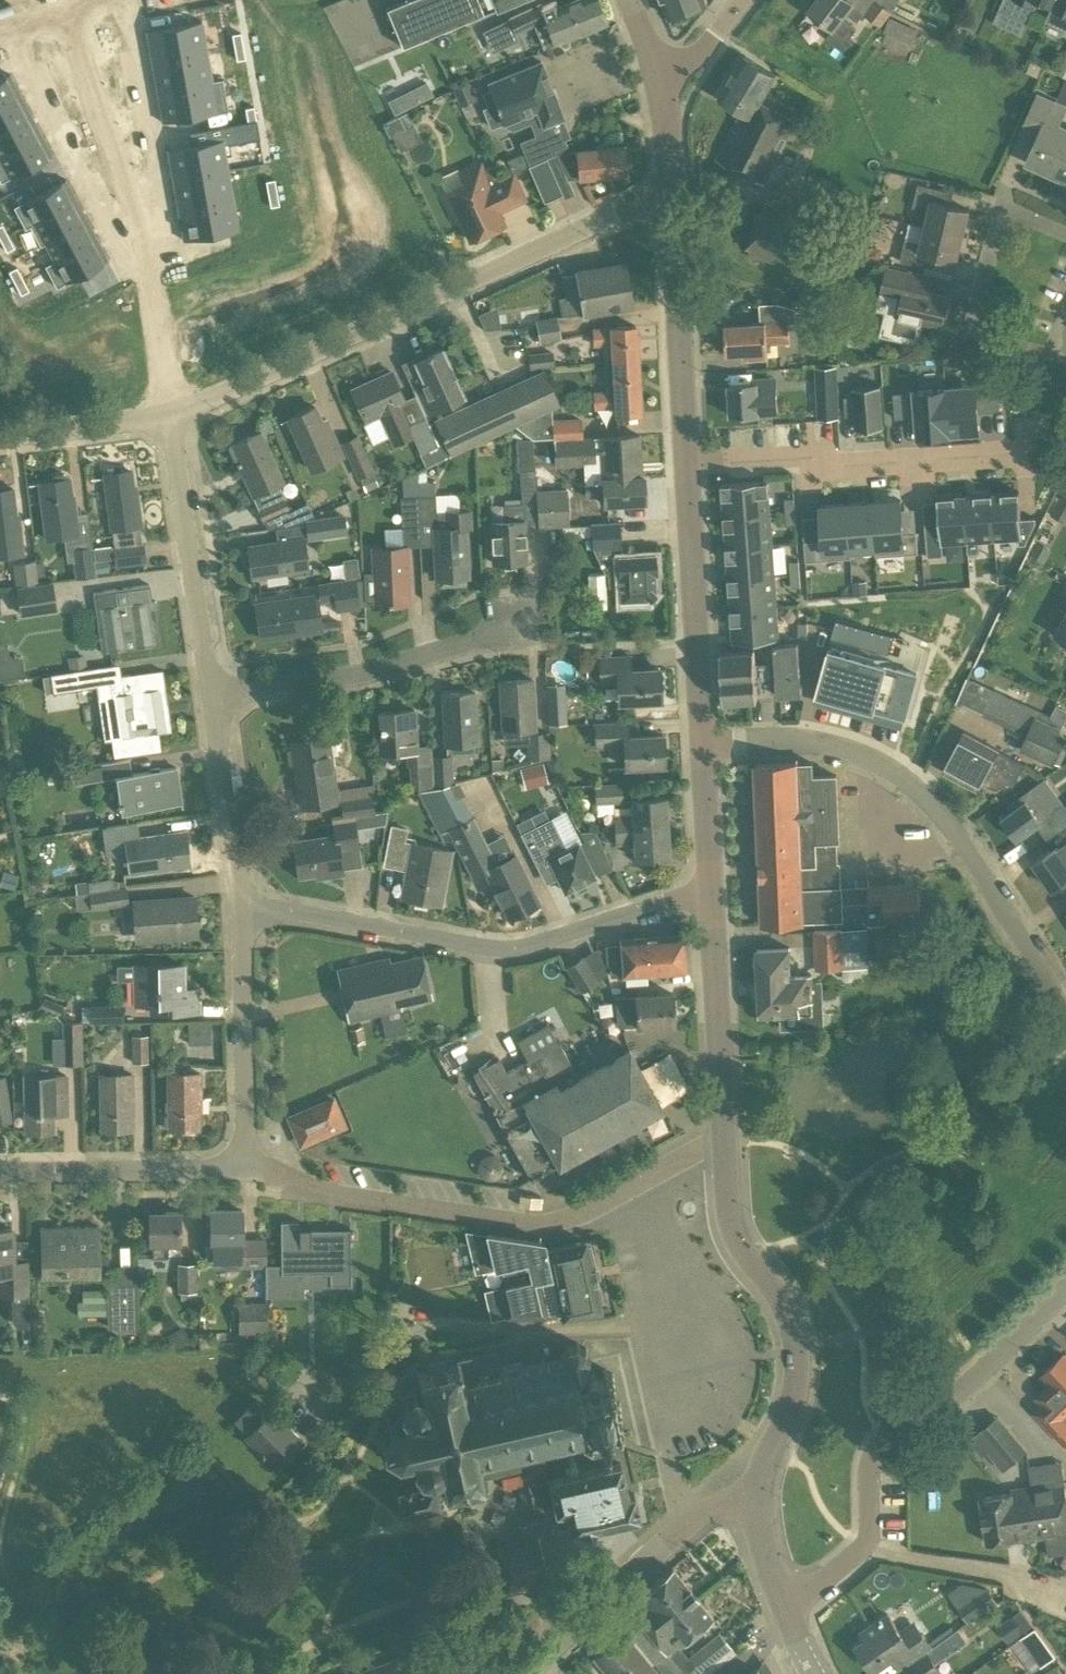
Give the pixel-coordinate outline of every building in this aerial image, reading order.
[(386,8),(402,46),(515,0),(405,0),(386,8)] [(508,19),(515,33),(534,25),(543,47),(555,42),(556,43),(606,22),(597,0),(576,0),(558,7),(556,0),(542,6),(540,4),(539,4),(508,19)] [(669,16),(707,2),(707,0),(662,0),(669,16)] [(809,9),(834,29),(835,28),(848,38),(856,29),(843,18),(848,12),(857,19),(872,0),(816,0),(809,9)] [(892,12),(877,0),(875,0),(864,14),(880,27),(892,12)] [(890,9),(898,0),(878,0),(890,9)] [(998,10),(1027,22),(1034,7),(1035,8),(1039,0),(1003,0),(998,10)] [(1053,5),(1046,20),(1065,29),(1065,0),(1056,0),(1053,5)] [(209,50),(204,20),(149,30),(154,60),(209,50)] [(232,34),(234,47),(243,45),(240,32),(232,34)] [(243,45),(234,47),(236,59),(245,58),(243,45)] [(215,80),(209,50),(154,60),(160,90),(215,80)] [(1056,72),(1065,76),(1065,50),(1056,72)] [(765,184),(797,121),(760,101),(776,74),(744,55),(719,96),(742,110),(715,160),(765,184)] [(489,82),(492,89),(482,93),(487,107),(483,109),(490,127),(504,121),(506,126),(513,129),(531,122),(536,135),(546,130),(544,124),(563,117),(541,61),(513,72),(489,82)] [(0,78),(0,106),(20,95),(8,74),(0,78)] [(207,114),(209,122),(222,120),(215,80),(160,90),(165,121),(207,114)] [(434,95),(427,81),(387,100),(394,115),(434,95)] [(466,103),(478,97),(472,83),(459,89),(466,103)] [(1065,144),(1065,127),(1060,124),(1065,111),(1065,105),(1037,92),(1024,121),(1040,129),(1025,162),(1053,174),(1065,144)] [(30,115),(20,95),(0,106),(0,131),(30,115)] [(245,107),(247,120),(256,119),(254,106),(245,107)] [(30,115),(0,131),(0,157),(41,135),(30,115)] [(406,129),(399,115),(383,123),(389,136),(406,129)] [(224,130),(211,132),(212,140),(170,148),(176,180),(231,170),(224,130)] [(554,150),(546,130),(536,135),(520,141),(525,152),(530,163),(544,157),(555,153),(554,150)] [(5,179),(9,187),(21,181),(17,173),(51,155),(41,135),(0,157),(0,160),(9,177),(5,179)] [(567,144),(554,150),(555,153),(544,157),(562,199),(564,198),(555,178),(565,174),(567,178),(568,178),(580,177),(579,167),(593,166),(594,175),(626,172),(623,145),(570,151),(567,144)] [(1053,174),(1065,180),(1065,144),(1053,174)] [(480,170),(477,163),(460,171),(464,181),(444,190),(457,220),(460,218),(470,238),(504,223),(498,210),(524,198),(513,171),(498,178),(492,165),(480,170)] [(236,200),(231,170),(176,180),(181,210),(236,200)] [(22,201),(33,223),(75,200),(64,179),(29,197),(25,189),(14,196),(18,203),(22,201)] [(266,180),(268,193),(277,192),(274,179),(266,180)] [(924,226),(963,235),(969,209),(942,203),(945,190),(918,183),(912,207),(928,210),(924,226)] [(270,206),(279,205),(277,192),(268,193),(270,206)] [(33,223),(44,243),(86,220),(75,200),(33,223)] [(186,240),(241,230),(236,200),(181,210),(186,240)] [(812,273),(825,232),(826,229),(756,210),(745,248),(750,249),(748,256),(812,273)] [(96,240),(86,220),(44,243),(54,262),(96,240)] [(0,239),(8,235),(2,223),(0,224),(0,239)] [(956,261),(963,235),(924,226),(921,241),(905,237),(900,261),(927,267),(930,254),(956,261)] [(8,235),(0,239),(6,251),(14,247),(8,235)] [(107,260),(96,240),(54,262),(65,282),(107,260)] [(436,269),(446,265),(441,253),(431,257),(436,269)] [(560,298),(558,298),(559,306),(561,315),(562,317),(586,313),(586,315),(603,312),(602,309),(633,304),(630,285),(626,263),(604,266),(575,271),(576,272),(562,275),(561,276),(564,297),(560,298)] [(15,282),(22,278),(16,266),(8,270),(15,282)] [(912,343),(918,320),(941,325),(944,314),(948,296),(929,291),(931,282),(908,277),(909,273),(887,268),(881,293),(889,295),(880,335),(912,343)] [(22,278),(15,282),(21,294),(28,289),(22,278)] [(767,356),(767,343),(790,342),(789,323),(809,322),(808,311),(778,302),(759,303),(760,323),(725,325),(727,353),(743,352),(743,358),(767,356)] [(486,330),(505,325),(500,307),(481,312),(486,330)] [(604,362),(637,360),(635,325),(611,326),(611,328),(593,328),(593,345),(603,345),(604,362)] [(464,395),(442,348),(430,354),(429,352),(426,353),(427,355),(414,361),(425,383),(413,388),(425,413),(464,395)] [(530,368),(554,366),(552,351),(529,353),(530,368)] [(637,360),(604,362),(605,391),(593,391),(594,409),(616,408),(616,413),(640,412),(637,360)] [(837,366),(815,367),(817,418),(839,417),(837,366)] [(975,379),(945,381),(948,426),(979,424),(977,404),(1000,402),(998,366),(974,368),(975,379)] [(451,452),(513,423),(551,405),(558,402),(543,370),(456,411),(437,420),(451,452)] [(417,434),(403,404),(405,402),(391,372),(351,391),(365,421),(379,415),(383,425),(393,446),(417,434)] [(731,415),(759,414),(779,412),(776,376),(753,377),(753,383),(729,384),(731,415)] [(945,381),(893,385),(894,410),(916,409),(918,428),(948,426),(945,381)] [(852,388),(853,388),(854,396),(844,397),(845,411),(855,411),(856,428),(855,428),(855,429),(883,427),(883,426),(882,426),(880,386),(880,385),(852,387),(852,388)] [(553,437),(552,421),(551,405),(513,423),(533,438),(553,437)] [(325,429),(314,406),(288,418),(311,469),(342,455),(329,427),(325,429)] [(554,440),(581,438),(580,419),(552,421),(553,437),(554,440)] [(425,451),(438,445),(439,445),(431,428),(418,435),(425,451)] [(261,430),(231,444),(239,460),(237,461),(238,464),(240,463),(243,470),(246,477),(244,478),(264,521),(264,520),(267,527),(268,528),(275,527),(295,525),(295,524),(288,509),(283,498),(282,497),(274,500),(268,488),(280,483),(284,481),(263,435),(261,430)] [(358,434),(341,442),(358,478),(375,470),(358,434)] [(581,438),(554,440),(555,466),(584,464),(585,498),(603,497),(603,503),(645,501),(643,475),(641,475),(639,435),(593,437),(593,438),(581,438)] [(417,472),(419,522),(436,521),(435,481),(426,482),(425,468),(417,472)] [(534,491),(536,491),(535,469),(520,470),(522,503),(504,504),(504,505),(507,505),(507,521),(491,521),(493,563),(526,561),(524,521),(536,520),(534,491)] [(135,502),(131,471),(104,474),(116,563),(145,560),(143,542),(141,543),(139,526),(141,526),(137,501),(135,502)] [(402,523),(419,522),(417,472),(404,478),(404,496),(401,496),(402,523)] [(78,535),(75,513),(75,510),(72,510),(69,479),(68,475),(65,473),(55,475),(53,477),(53,481),(40,482),(46,538),(64,536),(78,535)] [(770,512),(768,480),(721,483),(723,516),(770,512)] [(534,491),(536,520),(537,520),(538,526),(568,524),(567,489),(536,491),(534,491)] [(1017,493),(990,495),(993,542),(1028,539),(1034,524),(1033,519),(1019,520),(1017,493)] [(968,555),(978,554),(977,543),(993,542),(990,495),(964,497),(967,544),(968,555)] [(1065,516),(1065,498),(1061,495),(1051,513),(1064,520),(1065,516)] [(967,544),(964,497),(937,499),(939,528),(925,529),(928,558),(941,557),(940,546),(967,544)] [(786,511),(795,510),(794,498),(785,498),(786,511)] [(14,499),(0,500),(0,557),(23,554),(20,529),(18,529),(14,499)] [(898,500),(872,502),(876,548),(876,556),(916,553),(914,536),(901,537),(898,500)] [(872,502),(846,504),(850,550),(876,548),(872,502)] [(823,542),(806,544),(807,561),(850,558),(850,550),(846,504),(820,506),(823,542)] [(796,523),(795,510),(786,511),(787,524),(796,523)] [(464,579),(464,576),(468,576),(466,527),(471,527),(470,511),(446,512),(447,527),(433,528),(436,578),(440,578),(440,581),(444,584),(461,583),(464,579)] [(770,512),(723,516),(726,547),(772,544),(770,512)] [(308,540),(347,534),(344,513),(305,519),(308,540)] [(654,573),(655,573),(654,554),(619,556),(618,546),(620,546),(618,522),(591,524),(591,535),(592,547),(605,573),(607,573),(608,586),(619,585),(620,599),(649,598),(655,591),(654,573)] [(591,535),(591,524),(563,526),(563,536),(591,535)] [(252,577),(308,569),(304,537),(247,546),(247,550),(244,550),(246,564),(250,563),(252,577)] [(772,544),(726,547),(728,579),(774,575),(772,544)] [(376,604),(408,602),(406,546),(374,548),(376,604)] [(96,576),(93,548),(66,551),(67,561),(73,561),(75,578),(96,576)] [(346,575),(364,574),(363,556),(345,557),(346,575)] [(35,562),(35,560),(13,563),(16,585),(38,582),(37,575),(38,575),(36,562),(35,562)] [(789,561),(790,574),(799,573),(798,560),(789,561)] [(800,586),(799,573),(790,574),(791,587),(800,586)] [(774,575),(728,579),(730,610),(777,607),(774,575)] [(360,608),(355,577),(317,583),(320,603),(334,600),(336,612),(360,608)] [(21,615),(56,609),(52,581),(17,587),(21,615)] [(102,653),(157,645),(148,585),(93,593),(102,653)] [(261,638),(321,629),(316,594),(255,603),(261,638)] [(730,610),(732,641),(732,642),(779,638),(777,607),(730,610)] [(1055,633),(1065,639),(1065,614),(1055,633)] [(836,619),(831,637),(841,640),(846,622),(836,619)] [(846,622),(841,640),(850,643),(855,625),(846,622)] [(807,635),(807,623),(798,623),(798,636),(807,635)] [(855,625),(850,643),(860,645),(865,627),(855,625)] [(865,627),(860,645),(869,648),(874,630),(865,627)] [(874,630),(869,648),(879,651),(884,632),(874,630)] [(884,632),(879,651),(889,653),(894,635),(884,632)] [(25,675),(24,656),(12,657),(11,645),(0,646),(0,676),(25,675)] [(768,666),(769,679),(770,687),(772,687),(772,686),(776,686),(777,695),(802,693),(802,692),(801,692),(798,646),(774,648),(774,651),(769,651),(769,648),(767,648),(768,666)] [(828,646),(816,691),(817,692),(886,711),(885,716),(900,720),(901,715),(902,716),(904,716),(916,671),(828,646)] [(769,679),(768,666),(755,667),(753,649),(720,651),(724,701),(757,699),(756,680),(769,679)] [(626,669),(625,656),(599,658),(600,679),(616,678),(617,703),(660,700),(658,667),(626,669)] [(85,670),(51,676),(52,688),(87,682),(106,680),(109,695),(113,726),(103,727),(105,741),(115,739),(120,739),(122,756),(160,750),(157,733),(170,731),(161,671),(116,678),(113,663),(112,664),(85,668),(85,670)] [(540,676),(542,730),(548,730),(546,676),(540,676)] [(1052,763),(1065,735),(1059,727),(1035,716),(1038,710),(968,677),(956,702),(1027,734),(1020,749),(1052,763)] [(502,730),(534,729),(533,680),(500,681),(502,730)] [(549,724),(567,724),(565,683),(546,684),(549,724)] [(445,745),(478,743),(475,693),(442,695),(445,745)] [(433,783),(431,756),(431,750),(416,751),(414,711),(379,713),(382,754),(406,752),(407,765),(409,765),(410,787),(433,786),(433,783)] [(629,735),(628,721),(593,723),(595,748),(623,747),(624,767),(663,765),(662,734),(629,735)] [(1012,784),(1024,762),(964,730),(943,769),(976,787),(981,780),(996,788),(1007,781),(1012,784)] [(527,759),(550,758),(548,732),(526,733),(527,759)] [(308,740),(291,743),(292,748),(286,749),(288,765),(294,764),(301,807),(336,802),(327,738),(324,738),(321,733),(309,734),(308,740)] [(433,783),(453,782),(452,755),(431,756),(433,783)] [(131,773),(129,759),(73,767),(74,778),(75,783),(117,777),(120,800),(117,800),(118,806),(116,806),(116,812),(181,802),(176,767),(131,773)] [(838,862),(837,840),(839,840),(836,775),(814,776),(814,761),(755,764),(762,923),(819,921),(818,903),(835,903),(833,862),(838,862)] [(525,788),(548,783),(543,762),(520,767),(525,788)] [(472,816),(455,782),(422,792),(433,814),(431,815),(445,843),(450,841),(455,850),(457,849),(472,879),(487,872),(496,890),(495,890),(509,918),(540,902),(525,874),(525,875),(515,855),(498,864),(473,816),(472,816)] [(596,803),(622,802),(621,783),(595,784),(596,803)] [(1044,802),(1037,793),(1026,801),(1026,800),(1001,818),(1017,839),(1041,821),(1033,810),(1044,802)] [(343,818),(374,813),(371,795),(340,800),(343,818)] [(615,829),(667,826),(666,797),(631,799),(632,814),(615,815),(615,829)] [(535,826),(530,816),(516,823),(521,833),(535,863),(548,856),(566,891),(575,887),(576,890),(587,884),(586,881),(595,877),(578,844),(568,849),(552,818),(535,826)] [(342,873),(338,848),(357,845),(353,820),(334,823),(335,835),(293,841),(298,876),(322,872),(322,876),(342,873)] [(128,838),(126,823),(102,827),(105,853),(126,858),(129,873),(189,865),(184,830),(128,838)] [(407,898),(412,899),(413,903),(428,905),(430,903),(440,905),(451,851),(404,841),(406,829),(392,826),(385,862),(408,867),(405,882),(410,883),(407,898)] [(667,826),(615,829),(616,843),(634,842),(634,858),(669,856),(667,826)] [(600,873),(612,868),(595,830),(580,831),(600,873)] [(1055,847),(1054,846),(1034,861),(1053,888),(1065,879),(1065,863),(1062,857),(1065,855),(1065,839),(1055,847)] [(119,889),(119,888),(118,881),(111,878),(88,881),(90,892),(90,893),(119,889)] [(902,889),(902,885),(869,886),(869,902),(885,901),(886,919),(920,917),(919,889),(902,889)] [(90,893),(90,892),(74,895),(76,909),(90,907),(91,909),(129,903),(126,887),(119,888),(119,889),(90,893)] [(197,935),(194,896),(133,900),(135,935),(161,933),(161,938),(197,935)] [(816,970),(870,967),(868,928),(814,930),(816,970)] [(646,937),(649,974),(684,971),(681,934),(646,937)] [(623,976),(649,974),(646,937),(620,939),(620,943),(605,945),(606,964),(609,964),(610,976),(623,975),(623,976)] [(791,976),(789,946),(756,948),(760,1015),(781,1014),(782,1029),(825,1027),(822,980),(812,980),(812,975),(791,976)] [(348,1020),(400,1008),(399,1004),(431,997),(421,954),(390,961),(389,957),(337,969),(348,1020)] [(581,992),(599,980),(583,955),(565,966),(581,992)] [(182,989),(182,964),(132,966),(133,1003),(151,1003),(151,1012),(198,1011),(198,989),(182,989)] [(61,1015),(67,1002),(46,993),(41,1006),(61,1015)] [(624,1026),(637,1025),(674,1023),(672,993),(622,996),(624,1026)] [(124,1022),(123,1003),(91,1005),(91,1006),(81,1006),(81,1021),(91,1020),(91,1023),(124,1022)] [(52,1064),(82,1064),(82,1021),(62,1021),(62,1037),(52,1037),(52,1064)] [(577,1077),(559,1043),(548,1022),(517,1040),(528,1060),(506,1072),(498,1058),(472,1072),(532,1179),(632,1124),(635,1130),(643,1125),(640,1120),(661,1108),(628,1049),(577,1077)] [(187,1044),(211,1043),(211,1023),(187,1024),(187,1044)] [(132,1062),(149,1061),(148,1035),(131,1035),(132,1062)] [(169,1129),(198,1129),(198,1098),(200,1098),(200,1073),(168,1073),(169,1129)] [(101,1130),(116,1130),(131,1130),(130,1099),(132,1099),(132,1074),(100,1074),(101,1130)] [(26,1131),(53,1131),(53,1110),(66,1109),(66,1075),(25,1075),(26,1131)] [(10,1121),(3,1077),(0,1077),(0,1123),(10,1121)] [(301,1143),(344,1125),(332,1098),(289,1116),(301,1143)] [(265,1265),(266,1265),(266,1237),(242,1238),(241,1209),(210,1210),(211,1268),(240,1267),(240,1269),(265,1268),(265,1265)] [(168,1257),(167,1242),(180,1242),(179,1211),(149,1211),(149,1242),(152,1242),(152,1258),(168,1257)] [(266,1265),(265,1265),(265,1268),(265,1291),(265,1296),(282,1296),(282,1291),(297,1291),(297,1273),(331,1272),(331,1285),(352,1285),(351,1241),(331,1241),(330,1228),(306,1229),(302,1229),(299,1229),(298,1221),(281,1221),(281,1264),(266,1265)] [(108,1254),(100,1254),(99,1226),(40,1227),(41,1275),(100,1274),(100,1271),(108,1271),(108,1254)] [(12,1228),(0,1228),(0,1293),(28,1293),(28,1266),(13,1266),(12,1228)] [(551,1276),(544,1248),(542,1249),(540,1242),(486,1234),(467,1239),(475,1271),(493,1266),(494,1268),(504,1265),(506,1274),(502,1275),(505,1285),(484,1290),(491,1319),(505,1316),(540,1315),(532,1282),(551,1276)] [(532,1282),(540,1315),(541,1319),(560,1314),(561,1316),(598,1307),(597,1300),(600,1299),(596,1284),(593,1285),(592,1281),(596,1280),(591,1264),(588,1265),(587,1261),(590,1260),(587,1244),(583,1245),(581,1239),(544,1248),(551,1276),(532,1282)] [(138,1275),(152,1275),(152,1257),(138,1257),(138,1275)] [(178,1291),(195,1291),(195,1264),(177,1264),(178,1291)] [(137,1327),(137,1287),(107,1287),(107,1328),(119,1327),(137,1327)] [(82,1301),(105,1301),(105,1288),(82,1289),(82,1301)] [(13,1300),(13,1322),(18,1327),(29,1326),(29,1300),(13,1300)] [(77,1314),(105,1314),(105,1302),(77,1302),(77,1314)] [(239,1331),(265,1331),(264,1303),(238,1304),(239,1331)] [(14,1354),(29,1353),(29,1342),(21,1342),(21,1345),(14,1345),(14,1354)] [(540,1480),(547,1479),(542,1454),(543,1454),(542,1450),(559,1446),(560,1450),(564,1449),(563,1445),(579,1441),(580,1443),(578,1445),(581,1447),(583,1444),(589,1447),(587,1449),(590,1451),(592,1449),(598,1447),(600,1450),(601,1450),(600,1444),(602,1441),(605,1441),(606,1439),(603,1437),(602,1431),(605,1430),(604,1427),(601,1427),(599,1420),(602,1419),(602,1416),(603,1414),(603,1412),(610,1411),(610,1415),(615,1414),(614,1409),(619,1408),(618,1403),(613,1404),(608,1378),(612,1378),(611,1372),(606,1373),(605,1369),(601,1369),(602,1375),(594,1376),(594,1375),(591,1372),(591,1370),(588,1370),(587,1363),(590,1363),(589,1359),(586,1359),(585,1353),(587,1349),(584,1347),(583,1349),(578,1346),(577,1343),(574,1343),(575,1346),(568,1347),(565,1345),(564,1347),(566,1349),(563,1355),(560,1353),(558,1356),(561,1357),(561,1359),(541,1362),(541,1358),(537,1358),(538,1362),(521,1365),(520,1360),(518,1360),(518,1359),(497,1362),(496,1352),(456,1358),(452,1366),(446,1366),(445,1360),(426,1364),(427,1371),(421,1372),(416,1370),(414,1374),(418,1377),(421,1392),(413,1390),(414,1386),(411,1386),(410,1390),(403,1396),(400,1394),(398,1397),(401,1399),(399,1406),(395,1410),(398,1414),(399,1411),(405,1418),(391,1420),(387,1415),(385,1420),(388,1423),(381,1434),(377,1433),(376,1437),(381,1438),(384,1448),(380,1451),(383,1455),(386,1452),(395,1459),(394,1464),(398,1465),(400,1459),(414,1456),(412,1464),(409,1465),(409,1468),(413,1467),(418,1474),(416,1483),(414,1484),(414,1486),(400,1489),(399,1487),(397,1487),(398,1491),(395,1492),(395,1495),(397,1494),(401,1512),(399,1513),(400,1516),(403,1515),(404,1517),(407,1517),(406,1515),(420,1512),(420,1514),(422,1513),(422,1511),(437,1508),(437,1510),(440,1509),(440,1508),(441,1507),(441,1505),(443,1505),(443,1502),(440,1503),(439,1500),(442,1499),(448,1490),(454,1489),(456,1496),(475,1491),(474,1484),(481,1483),(485,1485),(487,1482),(482,1479),(482,1476),(536,1464),(540,1480)] [(1041,1375),(1050,1384),(1051,1385),(1051,1384),(1065,1399),(1065,1356),(1064,1353),(1056,1360),(1041,1375)] [(1033,1412),(1064,1445),(1065,1444),(1065,1399),(1051,1384),(1051,1385),(1050,1384),(1037,1397),(1042,1403),(1033,1412)] [(268,1412),(254,1398),(233,1419),(246,1432),(244,1435),(246,1437),(238,1445),(261,1469),(270,1461),(277,1467),(304,1440),(271,1408),(268,1412)] [(1027,1449),(1008,1428),(997,1438),(1016,1459),(1027,1449)] [(547,1479),(540,1480),(529,1483),(534,1507),(542,1505),(545,1518),(522,1523),(526,1539),(494,1547),(505,1594),(537,1586),(541,1604),(565,1599),(551,1537),(639,1517),(633,1493),(627,1494),(620,1462),(547,1479)] [(528,1468),(497,1476),(499,1485),(531,1477),(528,1468)] [(1033,1539),(1046,1537),(1049,1556),(1065,1553),(1065,1492),(1064,1481),(1030,1486),(1032,1500),(1027,1500),(1033,1539)] [(1018,1541),(1033,1539),(1027,1500),(1032,1500),(1030,1486),(1011,1489),(1011,1492),(980,1497),(987,1542),(1018,1537),(1018,1541)] [(636,1617),(650,1634),(666,1653),(677,1665),(685,1673),(709,1673),(733,1655),(728,1649),(731,1647),(718,1632),(688,1657),(679,1646),(679,1645),(680,1646),(713,1618),(695,1596),(673,1569),(639,1598),(640,1599),(632,1605),(640,1614),(636,1617)] [(953,1594),(968,1619),(1000,1600),(985,1575),(953,1594)] [(999,1623),(1010,1642),(1030,1631),(1019,1612),(999,1623)] [(902,1669),(928,1651),(933,1647),(916,1622),(901,1632),(889,1613),(862,1632),(867,1639),(857,1646),(873,1669),(898,1652),(907,1664),(902,1669)] [(1056,1656),(1035,1628),(1020,1639),(1040,1667),(1056,1656)] [(936,1663),(966,1643),(957,1630),(955,1632),(953,1633),(933,1647),(928,1651),(936,1663)] [(594,1658),(607,1673),(652,1673),(656,1671),(651,1665),(625,1633),(594,1658)] [(928,1651),(902,1669),(901,1670),(904,1673),(944,1673),(928,1651)] [(654,1662),(664,1673),(685,1673),(677,1665),(666,1653),(654,1662)] [(376,1673),(377,1673),(413,1673),(400,1656),(376,1673)]
